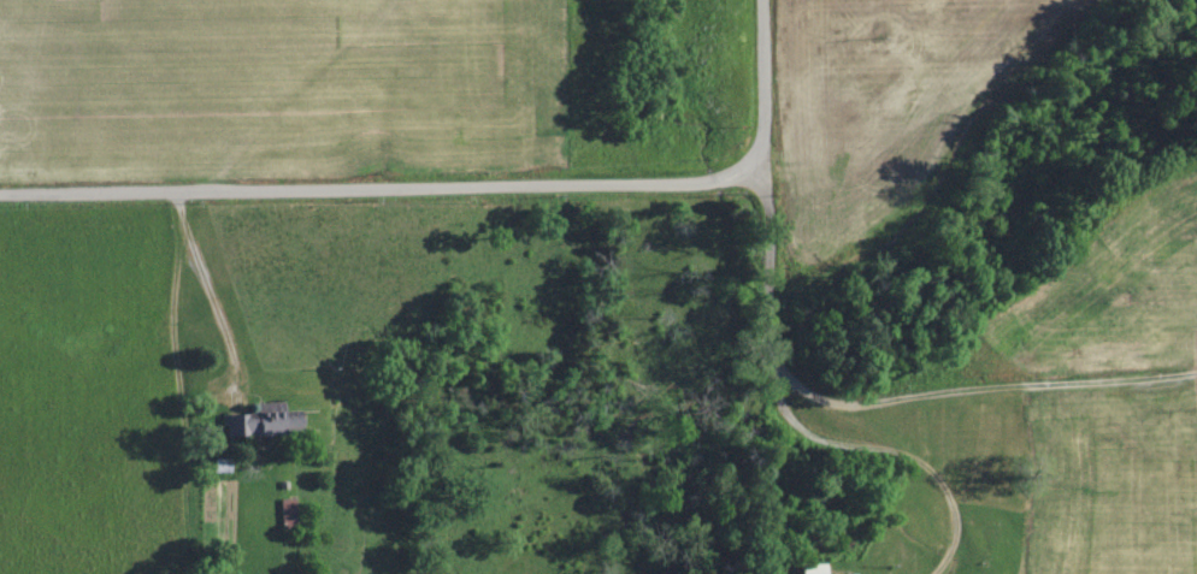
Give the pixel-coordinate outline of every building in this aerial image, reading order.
[(220,434),(286,428),(285,419),(277,420),(275,399),(261,400),(262,410),(219,414),(220,434)] [(822,562),(793,563),(794,573),(822,573),(822,562)]
